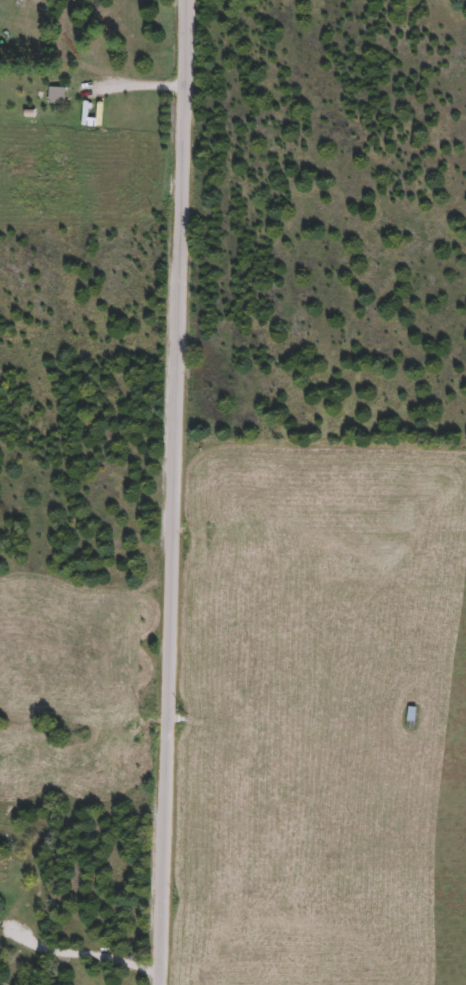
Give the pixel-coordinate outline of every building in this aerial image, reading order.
[(64,104),(47,104),(47,88),(64,88),(64,104)]
